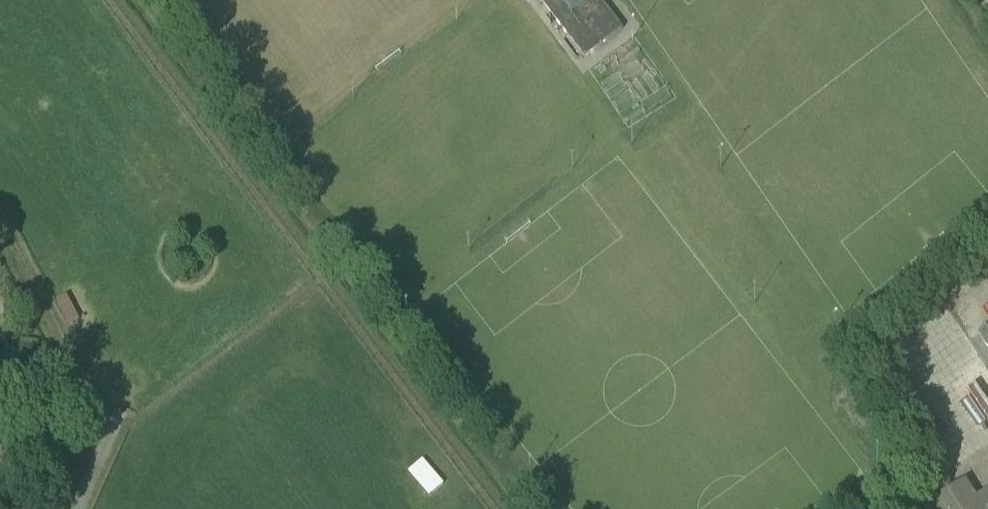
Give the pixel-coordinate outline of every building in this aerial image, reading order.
[(584,58),(622,29),(601,0),(540,0),(584,58)] [(54,299),(66,325),(79,320),(68,293),(54,299)] [(987,348),(987,327),(978,334),(987,348)] [(424,454),(406,468),(430,497),(447,483),(424,454)] [(935,508),(987,508),(987,490),(976,498),(974,494),(974,495),(965,482),(931,503),(935,508)]
